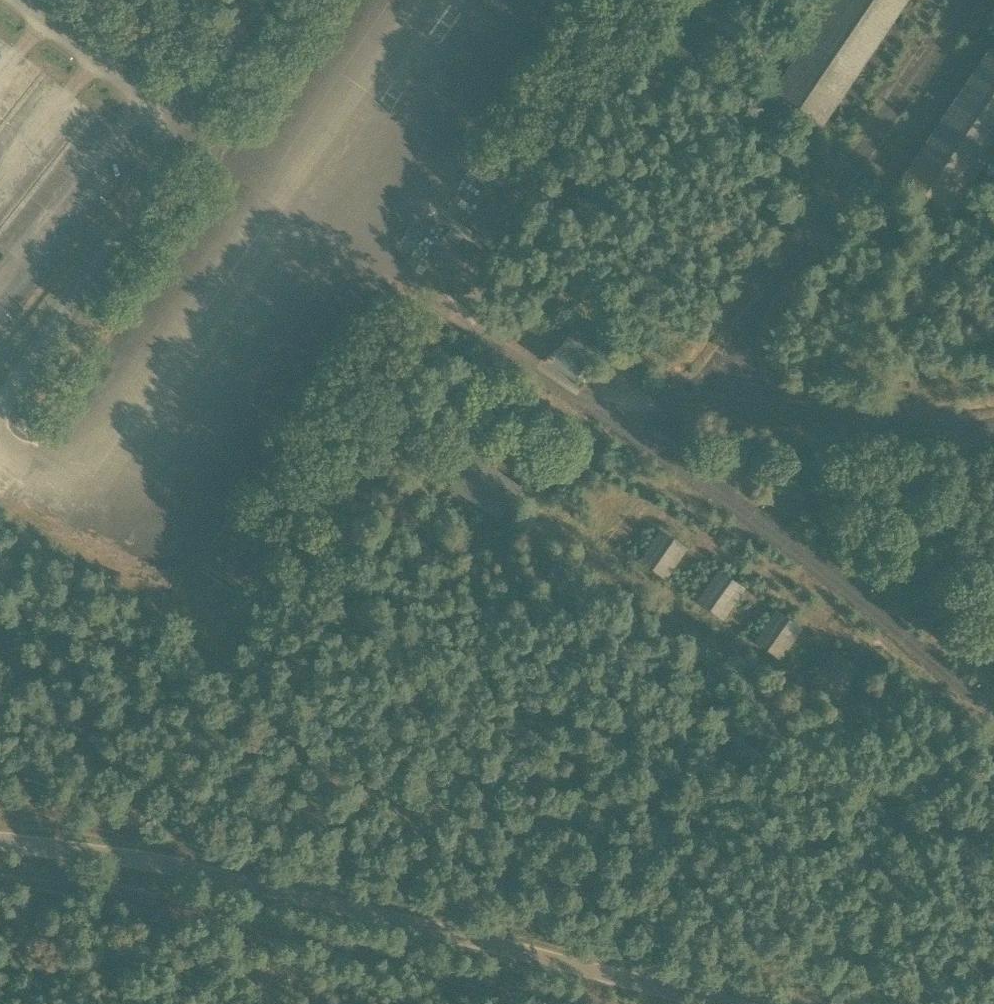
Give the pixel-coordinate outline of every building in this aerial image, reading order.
[(909,0),(843,0),(811,57),(810,56),(801,71),(800,70),(785,97),(838,127),(909,0)] [(993,161),(993,48),(993,47),(910,184),(961,215),(993,161)] [(661,531),(640,562),(666,580),(687,549),(661,531)] [(717,571),(697,603),(723,620),(744,589),(717,571)] [(803,630),(775,611),(754,642),(781,661),(803,630)]
